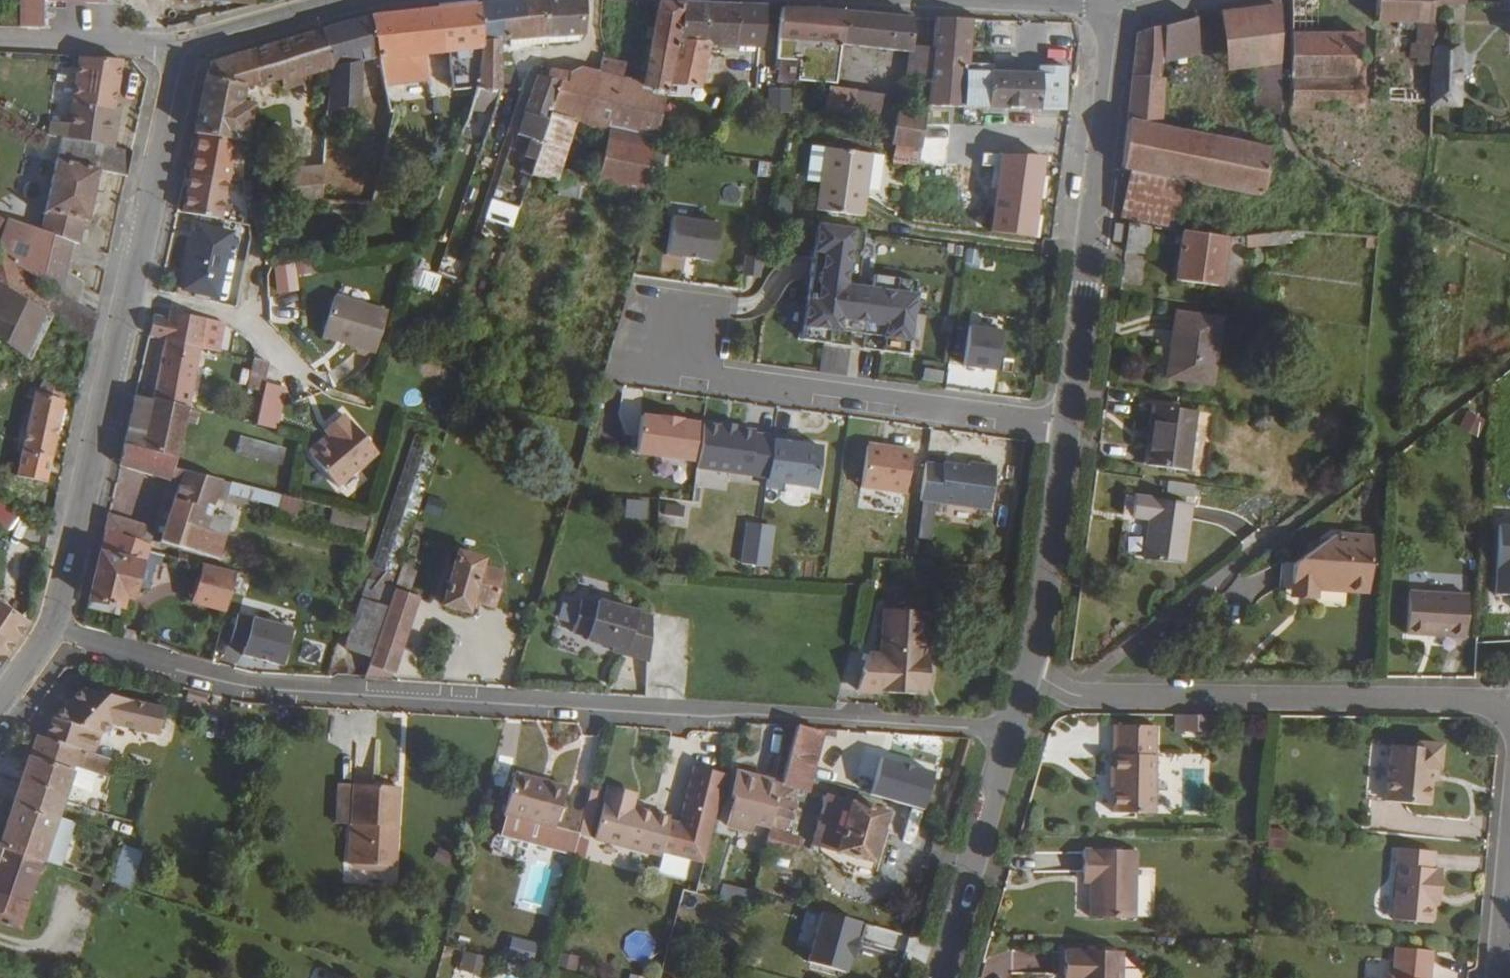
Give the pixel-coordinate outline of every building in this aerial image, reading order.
[(23,18),(13,19),(13,27),(45,27),(46,0),(23,0),(23,18)] [(479,4),(483,43),(499,41),(505,40),(505,20),(526,20),(526,0),(511,0),(479,4)] [(552,0),(526,0),(526,20),(505,20),(505,40),(549,37),(552,0)] [(549,37),(586,34),(588,0),(552,0),(549,37)] [(1279,0),(1260,0),(1217,12),(1227,70),(1265,64),(1279,62),(1279,0)] [(1360,106),(1360,100),(1359,34),(1316,34),(1316,0),(1289,0),(1290,106),(1360,106)] [(1375,22),(1430,24),(1431,0),(1376,0),(1375,22)] [(1451,23),(1451,16),(1451,8),(1460,6),(1461,0),(1431,0),(1430,24),(1430,25),(1451,23)] [(604,63),(602,79),(571,75),(568,84),(563,83),(529,185),(538,186),(541,176),(577,183),(579,173),(560,168),(574,120),(591,125),(589,129),(603,133),(602,135),(611,137),(599,187),(644,195),(646,186),(669,94),(671,87),(674,75),(678,41),(682,3),(660,2),(645,85),(621,82),(624,65),(604,63)] [(732,44),(737,4),(682,3),(678,41),(707,42),(732,44)] [(439,8),(445,53),(483,48),(483,43),(479,4),(439,8)] [(737,4),(732,44),(760,45),(765,5),(737,4)] [(428,56),(445,53),(439,8),(422,10),(428,56)] [(403,59),(428,56),(422,10),(372,15),(381,59),(392,115),(397,115),(406,113),(403,59)] [(912,16),(844,10),(837,71),(849,73),(853,48),(908,53),(909,47),(912,16)] [(323,30),(332,68),(332,81),(329,111),(359,105),(362,63),(381,59),(372,15),(323,30)] [(969,19),(936,18),(933,48),(931,65),(963,66),(964,65),(969,19)] [(1194,57),(1197,18),(1162,28),(1160,63),(1194,57)] [(1167,71),(1159,69),(1160,63),(1162,28),(1136,35),(1121,169),(1131,172),(1181,181),(1264,196),(1269,149),(1158,125),(1162,90),(1162,84),(1169,86),(1170,80),(1166,79),(1167,71)] [(194,134),(201,135),(236,142),(247,144),(253,107),(240,105),(244,87),(257,87),(281,80),(283,84),(320,71),(324,83),(332,81),(332,68),(323,30),(209,63),(194,134)] [(499,41),(483,43),(483,48),(477,84),(503,87),(499,41)] [(704,89),(705,71),(707,42),(678,41),(674,75),(671,87),(704,89)] [(933,48),(909,47),(908,53),(906,79),(930,81),(931,65),(933,48)] [(1454,105),(1457,53),(1430,52),(1429,104),(1454,105)] [(124,60),(82,57),(72,107),(68,126),(49,122),(46,137),(59,139),(111,149),(119,107),(115,106),(124,60)] [(1263,115),(1280,115),(1279,70),(1279,62),(1265,64),(1265,70),(1263,115)] [(931,65),(930,81),(927,106),(962,106),(1048,109),(1063,110),(1065,69),(1036,68),(1036,75),(990,73),(990,66),(964,65),(963,66),(931,65)] [(571,75),(544,68),(541,78),(563,83),(568,84),(571,75)] [(529,185),(563,83),(541,78),(538,77),(518,136),(515,134),(509,152),(513,153),(527,158),(522,173),(519,182),(529,185)] [(903,108),(927,109),(927,106),(930,81),(906,79),(903,108)] [(240,105),(253,107),(257,87),(244,87),(240,105)] [(704,89),(671,87),(669,94),(677,95),(678,89),(704,91),(704,89)] [(879,122),(883,94),(829,87),(826,110),(853,113),(851,119),(879,122)] [(439,117),(436,129),(465,134),(473,110),(477,91),(459,88),(450,119),(439,117)] [(478,89),(475,124),(489,126),(492,90),(478,89)] [(768,112),(790,112),(790,89),(767,89),(768,112)] [(1404,90),(1387,89),(1387,101),(1387,102),(1420,104),(1421,95),(1404,94),(1404,90)] [(962,106),(927,106),(927,109),(927,115),(926,120),(961,120),(962,106)] [(1048,109),(1046,122),(1067,123),(1068,110),(1063,110),(1048,109)] [(317,111),(315,133),(327,134),(329,111),(317,111)] [(891,143),(897,144),(922,148),(925,131),(926,120),(927,115),(903,111),(897,111),(891,143)] [(935,132),(925,131),(922,148),(921,151),(932,153),(935,132)] [(236,142),(201,135),(196,159),(233,163),(235,152),(236,142)] [(96,171),(126,178),(131,154),(111,149),(59,139),(38,232),(41,233),(39,239),(9,220),(0,236),(0,258),(52,289),(76,304),(80,281),(60,269),(67,242),(75,245),(80,220),(84,222),(90,200),(100,206),(103,193),(91,193),(96,171)] [(921,151),(922,148),(897,144),(894,165),(918,169),(921,151)] [(871,154),(826,147),(818,210),(863,216),(871,154)] [(527,158),(513,153),(509,168),(522,173),(527,158)] [(196,159),(193,171),(230,180),(233,163),(196,159)] [(260,161),(242,163),(246,188),(263,186),(260,163),(260,161)] [(272,191),(270,162),(260,163),(263,186),(264,191),(266,208),(285,207),(283,190),(272,191)] [(776,179),(777,164),(759,162),(758,177),(776,179)] [(292,170),(300,205),(322,204),(325,167),(292,170)] [(228,193),(230,180),(193,171),(190,185),(228,193)] [(1152,226),(1169,228),(1181,181),(1131,172),(1118,221),(1130,222),(1152,226)] [(228,193),(190,185),(185,211),(223,218),(228,193)] [(646,186),(644,195),(656,198),(659,190),(646,186)] [(323,213),(322,204),(300,205),(300,214),(323,213)] [(516,219),(489,211),(484,227),(512,235),(516,219)] [(718,218),(670,214),(665,251),(714,257),(718,218)] [(1152,226),(1130,222),(1126,253),(1148,256),(1152,226)] [(867,233),(796,223),(778,337),(828,345),(830,330),(861,335),(859,346),(908,354),(920,278),(894,274),(892,288),(859,283),(867,233)] [(1125,225),(1115,224),(1113,242),(1123,243),(1125,225)] [(231,233),(196,226),(183,289),(217,296),(231,233)] [(1219,288),(1226,238),(1183,231),(1175,281),(1219,288)] [(979,268),(983,249),(966,246),(962,265),(979,268)] [(742,275),(760,279),(764,260),(746,256),(742,275)] [(49,294),(0,261),(0,342),(20,356),(40,313),(89,343),(95,315),(76,304),(52,289),(49,294)] [(438,293),(443,276),(415,268),(410,285),(438,293)] [(297,320),(293,271),(274,273),(266,274),(271,323),(297,320)] [(378,352),(390,309),(337,294),(326,336),(378,352)] [(207,318),(172,312),(167,341),(201,349),(206,322),(207,318)] [(1172,313),(1169,330),(1162,377),(1206,384),(1216,320),(1172,313)] [(220,354),(226,326),(206,322),(201,349),(220,354)] [(997,368),(1001,327),(965,323),(961,364),(997,368)] [(201,349),(167,341),(154,399),(188,407),(190,407),(201,349)] [(250,387),(264,391),(271,365),(256,362),(250,387)] [(30,372),(25,394),(32,396),(38,377),(30,372)] [(51,387),(38,377),(32,396),(47,399),(51,387)] [(154,399),(137,394),(126,446),(178,457),(190,407),(188,407),(154,399)] [(44,484),(62,402),(47,399),(32,396),(14,476),(44,484)] [(1189,414),(1152,408),(1143,467),(1181,473),(1189,414)] [(1481,420),(1465,412),(1458,425),(1474,434),(1481,420)] [(333,424),(339,433),(334,437),(313,453),(339,486),(381,453),(355,420),(353,421),(347,413),(333,424)] [(641,418),(637,456),(694,462),(698,425),(680,423),(681,420),(659,418),(659,420),(641,418)] [(334,437),(339,433),(333,424),(328,429),(334,437)] [(697,473),(768,482),(774,438),(755,436),(755,432),(737,430),(737,428),(722,426),(722,428),(703,426),(697,473)] [(439,442),(414,434),(368,580),(395,588),(396,575),(439,442)] [(789,440),(774,438),(768,482),(767,487),(782,490),(783,484),(818,489),(823,449),(788,444),(789,440)] [(283,465),(287,450),(242,440),(239,454),(283,465)] [(178,457),(126,446),(121,466),(182,486),(164,542),(220,558),(232,521),(213,515),(218,499),(226,502),(229,495),(233,482),(232,482),(183,469),(176,468),(178,462),(178,457)] [(869,447),(862,487),(908,495),(915,455),(869,447)] [(929,462),(922,501),(991,512),(997,473),(929,462)] [(282,495),(233,482),(229,495),(278,506),(282,495)] [(1189,488),(1164,484),(1162,497),(1187,501),(1189,488)] [(291,497),(282,495),(278,506),(277,510),(297,514),(301,500),(291,497)] [(1124,517),(1142,520),(1136,561),(1175,568),(1185,507),(1127,498),(1124,517)] [(626,500),(625,518),(648,520),(649,501),(626,500)] [(660,523),(685,526),(687,504),(663,501),(660,523)] [(934,543),(936,506),(922,506),(920,542),(934,543)] [(0,509),(0,545),(9,551),(26,527),(0,509)] [(369,532),(371,518),(334,511),(331,524),(369,532)] [(144,543),(149,526),(110,516),(107,534),(144,543)] [(1291,568),(1290,585),(1299,585),(1302,593),(1314,594),(1314,586),(1367,587),(1370,533),(1321,530),(1291,568)] [(144,543),(107,534),(92,602),(123,608),(127,597),(135,599),(142,564),(150,562),(153,552),(153,546),(144,543)] [(158,553),(161,544),(153,546),(153,552),(158,553)] [(771,548),(759,547),(756,567),(768,569),(771,548)] [(483,569),(485,561),(461,554),(445,606),(469,613),(473,601),(494,607),(503,575),(483,569)] [(406,572),(411,562),(404,560),(395,588),(372,659),(365,681),(392,683),(419,598),(410,595),(416,576),(406,572)] [(193,603),(228,612),(233,594),(239,574),(205,565),(193,603)] [(255,578),(239,574),(233,594),(250,598),(255,578)] [(346,651),(372,659),(395,588),(368,580),(346,651)] [(1299,585),(1290,585),(1290,592),(1302,593),(1299,585)] [(1466,590),(1407,587),(1404,629),(1463,633),(1466,590)] [(599,604),(584,600),(574,632),(590,637),(589,640),(615,648),(614,652),(650,662),(653,617),(639,614),(640,612),(600,601),(599,604)] [(1,660),(29,623),(0,605),(0,659),(1,660)] [(921,696),(926,611),(885,607),(882,655),(867,656),(856,691),(921,696)] [(287,667),(296,630),(242,616),(235,645),(249,649),(247,657),(263,661),(263,658),(271,660),(271,663),(287,667)] [(51,718),(44,738),(92,754),(99,734),(112,721),(158,737),(168,709),(87,682),(51,718)] [(1208,734),(1208,716),(1176,715),(1176,733),(1208,734)] [(1105,773),(1110,773),(1109,811),(1148,813),(1151,723),(1107,722),(1105,773)] [(804,792),(821,733),(793,727),(778,785),(767,828),(762,849),(795,858),(800,840),(786,836),(797,789),(804,792)] [(109,778),(114,761),(92,754),(44,738),(36,736),(20,780),(64,792),(72,766),(109,778)] [(1440,745),(1415,743),(1415,748),(1388,745),(1383,802),(1428,807),(1431,783),(1432,769),(1437,769),(1440,745)] [(878,762),(867,798),(919,814),(930,777),(878,762)] [(681,821),(670,818),(663,850),(702,858),(726,771),(694,764),(681,821)] [(563,787),(513,773),(497,835),(575,856),(580,835),(552,828),(563,787)] [(767,828),(778,785),(740,774),(737,774),(730,798),(733,799),(728,817),(724,827),(746,834),(750,823),(767,828)] [(12,804),(56,817),(62,799),(64,792),(20,780),(12,804)] [(341,784),(338,830),(353,830),(356,785),(341,784)] [(398,833),(400,788),(356,785),(353,830),(350,866),(390,868),(392,833),(398,833)] [(634,805),(636,797),(608,790),(595,837),(662,853),(663,850),(670,818),(671,815),(634,805)] [(886,815),(829,798),(815,846),(837,852),(837,854),(852,857),(872,863),(881,831),(886,815)] [(43,860),(56,817),(12,804),(0,841),(0,846),(43,860)] [(1271,828),(1270,846),(1286,846),(1286,829),(1271,828)] [(878,864),(887,833),(881,831),(872,863),(878,864)] [(390,868),(396,869),(398,833),(392,833),(390,868)] [(1431,849),(1394,845),(1392,864),(1395,864),(1390,916),(1427,920),(1429,901),(1429,889),(1435,889),(1438,867),(1429,867),(1431,849)] [(20,930),(43,860),(0,846),(0,924),(20,930)] [(112,883),(130,889),(142,852),(125,847),(112,883)] [(1130,848),(1078,847),(1077,870),(1085,870),(1084,880),(1083,914),(1129,915),(1130,848)] [(868,873),(872,863),(852,857),(850,868),(868,873)] [(722,887),(721,902),(750,904),(751,889),(722,887)] [(857,925),(821,915),(806,965),(843,976),(848,960),(850,960),(855,942),(853,941),(857,925)] [(626,951),(645,959),(653,942),(634,933),(626,951)] [(478,954),(454,948),(449,966),(474,972),(478,954)] [(1067,948),(1067,975),(1076,976),(1076,977),(1124,977),(1124,950),(1067,948)] [(1390,959),(1388,977),(1426,977),(1428,962),(1390,959)]
